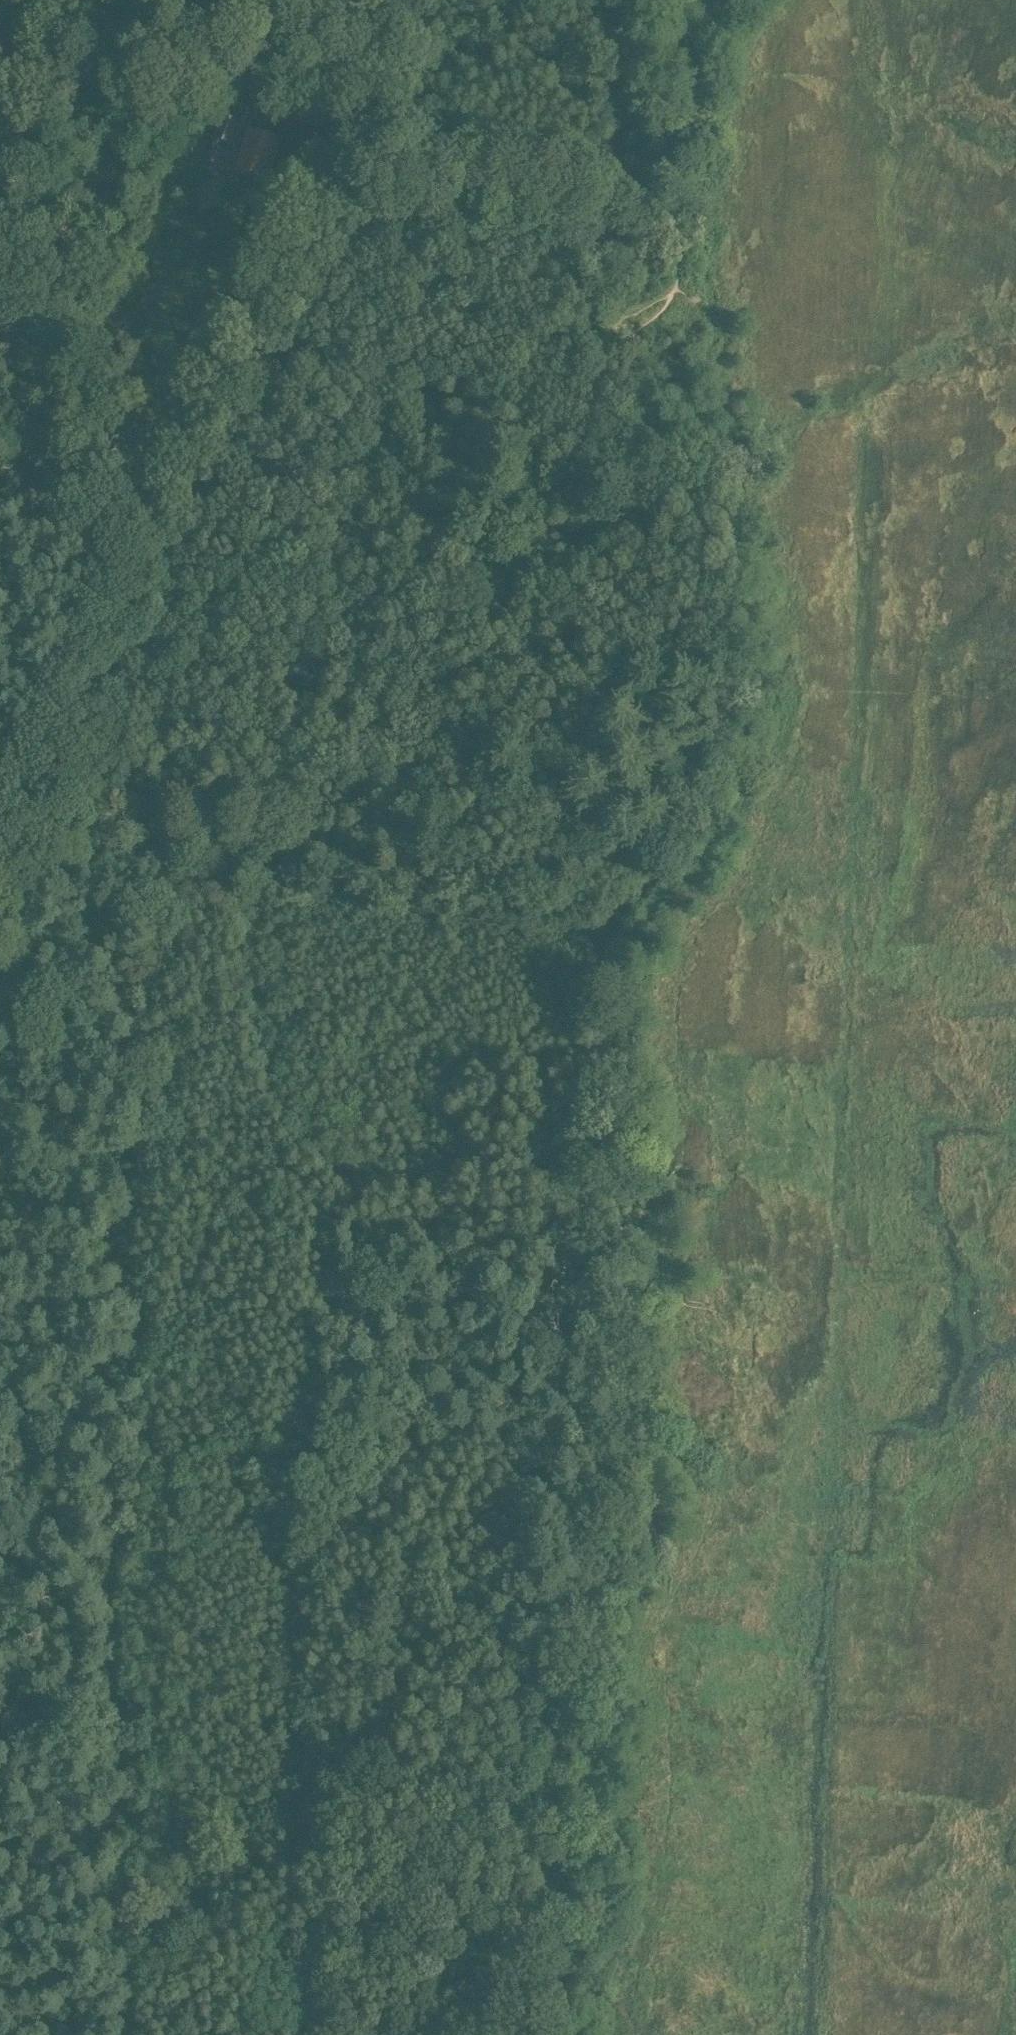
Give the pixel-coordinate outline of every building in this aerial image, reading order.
[(214,137),(215,138),(220,139),(229,143),(237,119),(222,114),(214,137)] [(278,148),(266,144),(265,148),(250,143),(237,180),(264,190),(277,152),(276,152),(278,148)]
